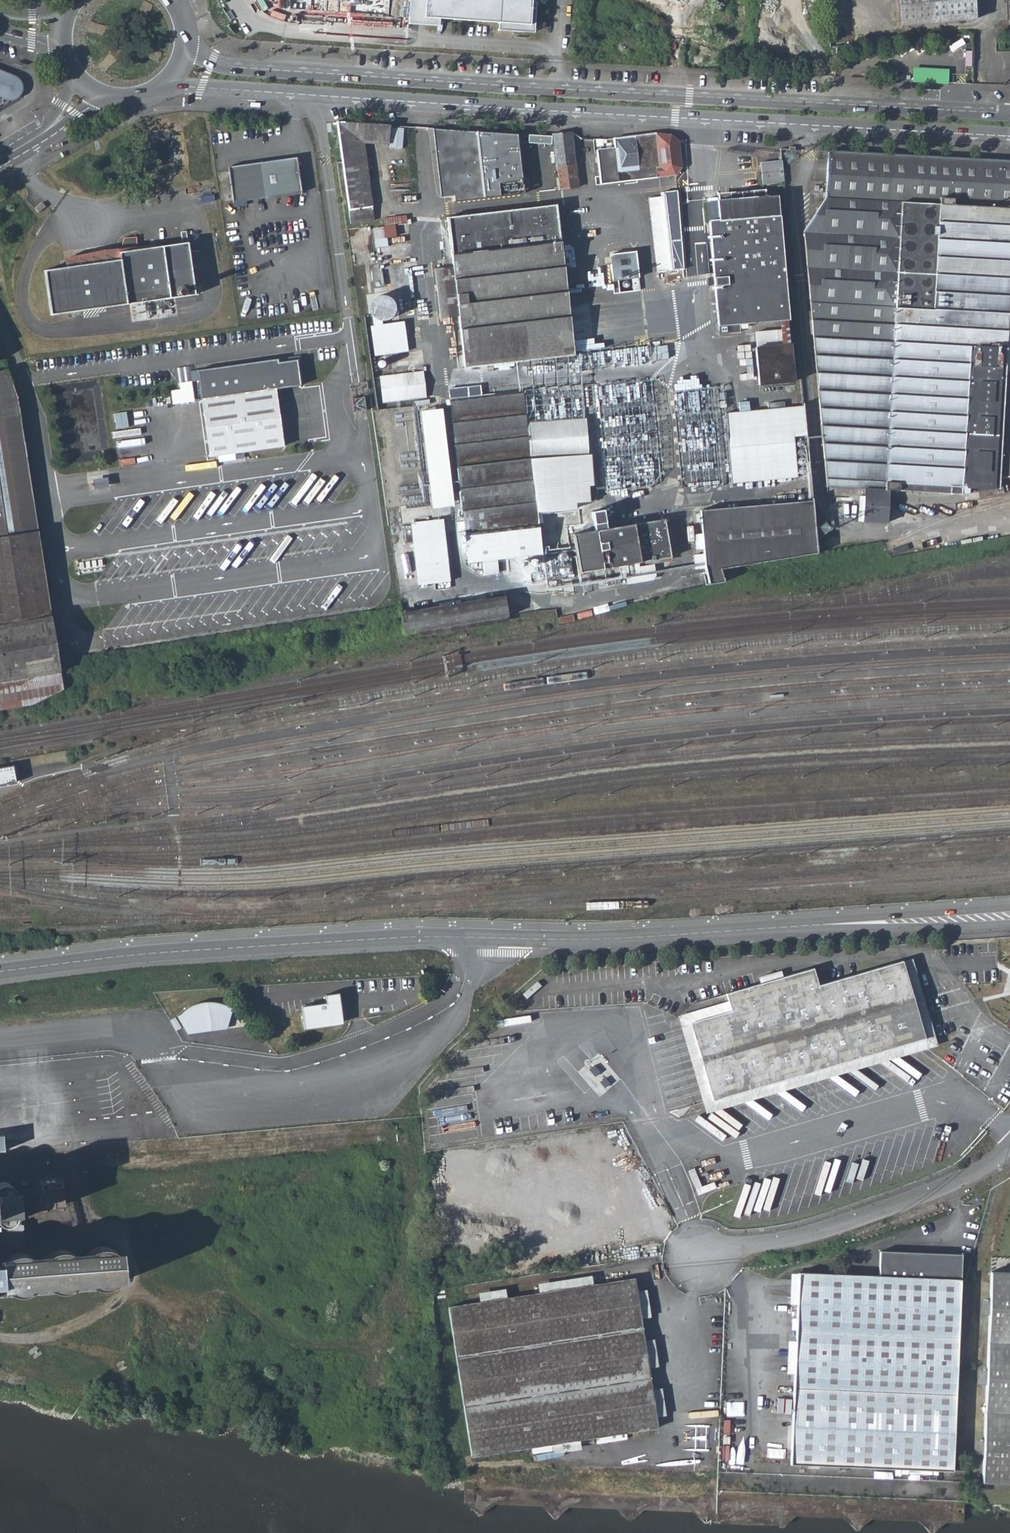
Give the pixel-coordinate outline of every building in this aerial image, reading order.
[(296,9),(310,10),(310,12),(311,13),(409,18),(410,0),(296,0),(296,9)] [(409,18),(438,20),(497,23),(511,24),(511,32),(532,33),(534,6),(536,6),(536,2),(531,2),(531,0),(410,0),(409,18)] [(899,25),(975,18),(973,0),(897,0),(899,25)] [(289,9),(288,19),(311,20),(311,13),(310,12),(295,12),(296,9),(289,9)] [(409,18),(408,26),(438,28),(438,20),(409,18)] [(497,23),(497,31),(511,32),(511,24),(497,23)] [(972,49),(960,50),(961,65),(972,64),(972,49)] [(948,71),(913,70),(912,80),(947,82),(948,72),(948,71)] [(11,78),(0,73),(0,105),(2,104),(0,101),(6,98),(8,102),(10,102),(12,101),(14,100),(16,98),(17,96),(18,93),(19,90),(18,88),(18,85),(16,82),(14,80),(13,79),(11,78)] [(401,126),(336,121),(349,211),(372,207),(363,144),(399,147),(401,126)] [(492,131),(489,171),(519,173),(522,133),(492,131)] [(552,135),(530,133),(530,146),(553,145),(558,189),(579,187),(572,132),(552,132),(552,135)] [(615,148),(598,151),(601,183),(675,174),(682,166),(678,143),(677,140),(668,134),(654,132),(614,137),(615,148)] [(866,489),(888,491),(958,496),(998,489),(999,476),(1009,475),(1009,163),(829,151),(826,199),(804,231),(827,486),(866,489)] [(228,170),(233,203),(302,193),(297,157),(234,166),(234,169),(228,170)] [(782,157),(761,159),(762,181),(784,179),(782,157)] [(673,190),(657,192),(658,196),(666,271),(682,270),(673,190)] [(717,198),(706,199),(718,330),(739,328),(738,320),(779,317),(781,341),(778,341),(777,332),(757,334),(757,344),(754,344),(758,381),(783,379),(792,378),(775,192),(717,197),(717,198)] [(658,196),(645,197),(654,272),(666,271),(658,196)] [(42,202),(35,208),(38,212),(45,206),(42,202)] [(555,206),(447,218),(453,267),(459,319),(465,367),(573,355),(555,206)] [(386,225),(374,227),(377,246),(389,245),(388,236),(408,233),(406,214),(385,217),(386,225)] [(121,246),(137,244),(136,236),(124,237),(121,246)] [(610,252),(636,250),(635,238),(609,240),(610,252)] [(119,252),(120,259),(44,270),(51,315),(195,294),(188,242),(182,243),(119,252)] [(634,252),(610,255),(613,279),(619,278),(621,292),(635,290),(634,277),(636,276),(634,252)] [(453,267),(433,270),(439,322),(459,319),(453,267)] [(587,288),(568,288),(568,299),(587,299),(587,288)] [(176,369),(177,383),(191,381),(189,367),(176,369)] [(422,370),(379,377),(383,403),(426,397),(422,370)] [(33,704),(64,689),(50,598),(35,501),(31,476),(19,399),(8,371),(0,373),(0,710),(33,704)] [(792,378),(783,379),(784,389),(793,389),(792,378)] [(480,386),(448,390),(469,563),(473,563),(497,560),(542,555),(547,590),(568,587),(559,510),(572,509),(572,503),(588,501),(586,486),(590,486),(587,454),(530,461),(522,391),(481,396),(480,386)] [(805,408),(726,414),(731,484),(811,478),(805,408)] [(584,423),(526,429),(530,461),(587,454),(584,423)] [(680,426),(680,467),(702,467),(702,452),(703,452),(703,442),(693,442),(693,433),(688,433),(688,426),(680,426)] [(713,474),(691,474),(691,483),(713,483),(713,474)] [(886,523),(888,491),(866,489),(863,522),(873,523),(886,523)] [(814,502),(702,513),(707,564),(818,546),(814,502)] [(600,508),(587,510),(589,518),(601,516),(600,508)] [(601,516),(589,518),(590,529),(603,527),(601,516)] [(590,529),(568,533),(574,571),(667,556),(661,518),(603,527),(590,529)] [(446,520),(415,523),(423,585),(453,581),(446,520)] [(818,546),(707,564),(708,573),(715,584),(724,582),(722,568),(818,552),(818,546)] [(497,560),(473,563),(474,573),(484,577),(499,574),(497,560)] [(442,607),(402,613),(404,632),(507,617),(504,597),(455,605),(442,607)] [(454,597),(441,599),(442,607),(455,605),(454,597)] [(17,781),(14,764),(0,767),(0,784),(17,781)] [(731,1000),(679,1016),(709,1114),(940,1044),(914,956),(905,959),(928,1038),(715,1101),(693,1023),(734,1010),(731,1000)] [(734,1010),(693,1023),(715,1101),(928,1038),(905,959),(821,984),(816,968),(729,994),(731,1000),(734,1010)] [(327,1004),(302,1008),(305,1029),(339,1024),(337,1012),(342,1011),(340,994),(326,996),(327,1004)] [(186,1011),(185,1012),(188,1033),(228,1027),(225,1006),(216,1004),(204,1004),(194,1007),(186,1011)] [(233,1009),(225,1006),(228,1027),(228,1031),(233,1009)] [(185,1012),(178,1018),(189,1037),(188,1033),(185,1012)] [(228,1027),(188,1033),(189,1037),(228,1031),(228,1027)] [(41,1207),(64,1205),(62,1179),(39,1181),(41,1207)] [(1,1223),(4,1224),(7,1224),(10,1223),(13,1221),(15,1219),(16,1216),(16,1213),(16,1210),(15,1207),(13,1205),(10,1203),(8,1203),(11,1201),(13,1198),(14,1195),(15,1192),(14,1189),(13,1186),(11,1184),(8,1183),(6,1182),(2,1182),(0,1182),(0,1222),(1,1223)] [(24,1225),(2,1226),(4,1246),(25,1244),(24,1225)] [(0,1268),(0,1270),(0,1276),(0,1279),(2,1283),(3,1285),(6,1288),(10,1291),(15,1293),(20,1294),(26,1293),(31,1291),(35,1288),(38,1284),(40,1279),(41,1277),(42,1277),(44,1280),(47,1285),(51,1288),(56,1290),(62,1291),(67,1290),(72,1288),(76,1285),(80,1280),(82,1274),(84,1273),(86,1278),(90,1283),(94,1286),(100,1288),(106,1288),(112,1286),(117,1283),(121,1278),(123,1273),(124,1267),(123,1261),(120,1256),(117,1251),(112,1248),(106,1247),(100,1247),(95,1248),(90,1252),(86,1256),(83,1261),(83,1264),(81,1264),(80,1260),(76,1256),(72,1252),(67,1250),(62,1249),(56,1250),(51,1252),(47,1255),(44,1260),(42,1265),(41,1267),(40,1267),(38,1263),(35,1259),(31,1255),(26,1253),(20,1253),(15,1253),(10,1256),(6,1259),(3,1263),(0,1268)] [(875,1277),(794,1274),(790,1466),(952,1472),(959,1255),(876,1252),(875,1277)] [(990,1274),(983,1483),(1009,1485),(1009,1274),(990,1274)] [(636,1277),(451,1305),(476,1454),(661,1427),(636,1277)]
